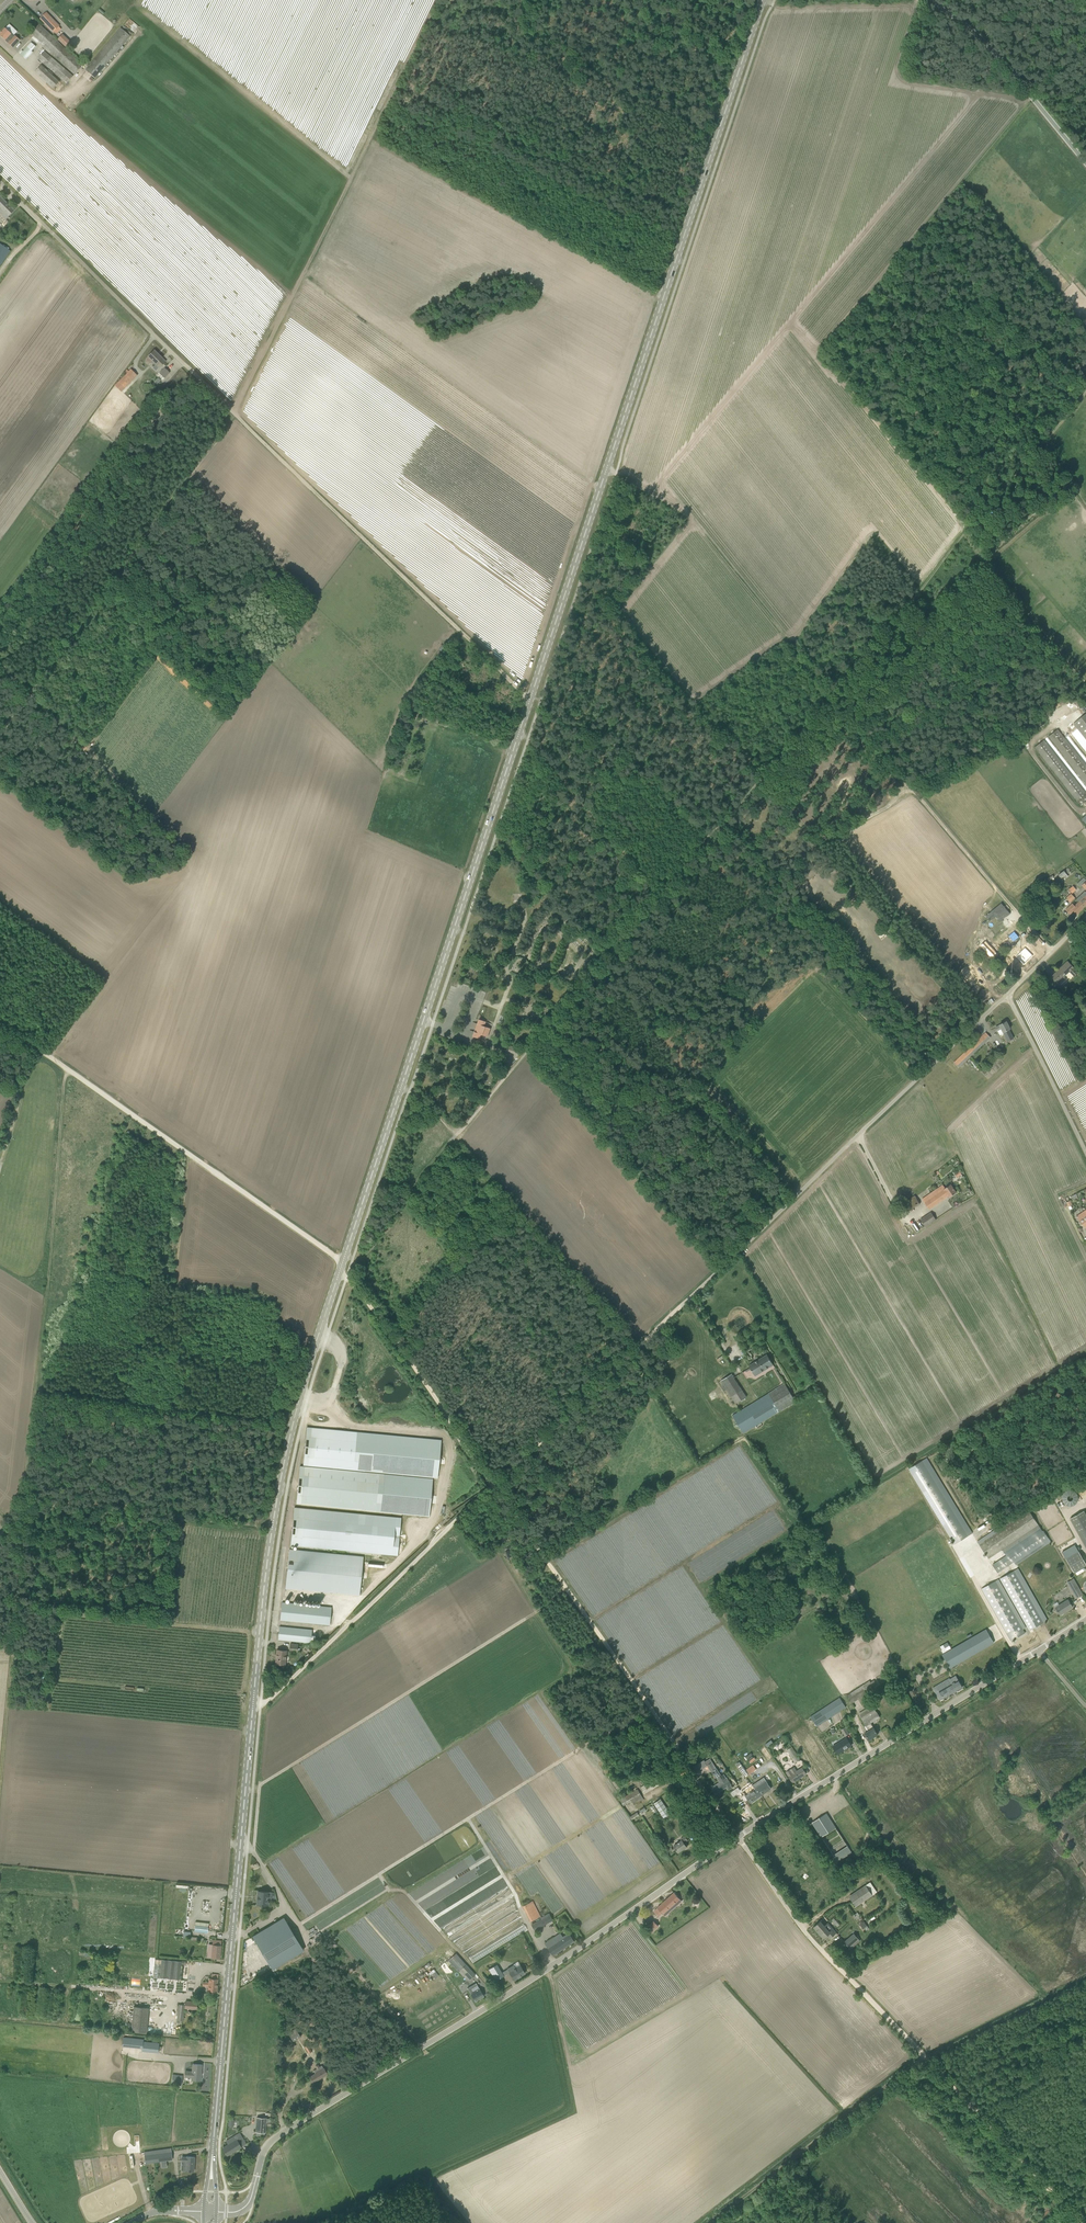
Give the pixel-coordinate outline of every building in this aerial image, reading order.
[(46,13),(40,18),(53,32),(54,31),(56,34),(61,29),(59,26),(58,25),(59,26),(57,28),(51,22),(53,20),(46,13)] [(39,24),(31,33),(74,74),(83,65),(39,24)] [(0,34),(0,35),(5,40),(8,43),(13,47),(20,40),(14,35),(12,33),(11,34),(5,28),(0,34)] [(130,36),(121,28),(86,70),(95,78),(130,36)] [(64,46),(69,40),(62,33),(56,39),(64,46)] [(20,55),(26,60),(33,52),(31,51),(36,46),(31,42),(20,55)] [(38,58),(67,83),(73,76),(44,51),(38,58)] [(41,65),(35,72),(53,88),(59,82),(41,65)] [(14,210),(0,196),(0,213),(6,219),(14,210)] [(11,251),(0,243),(0,266),(11,251)] [(159,368),(166,361),(154,350),(148,357),(146,359),(146,362),(148,364),(151,364),(153,362),(159,368)] [(164,378),(169,373),(165,368),(160,373),(164,378)] [(137,375),(131,369),(115,385),(121,391),(137,375)] [(1073,724),(1085,739),(1085,714),(1073,724)] [(1057,730),(1049,737),(1085,783),(1085,766),(1057,730)] [(1044,740),(1035,747),(1081,806),(1085,802),(1085,794),(1044,740)] [(1064,871),(1058,875),(1061,878),(1067,874),(1066,874),(1070,871),(1068,868),(1064,871)] [(1079,902),(1084,908),(1085,906),(1085,892),(1085,891),(1076,899),(1079,902)] [(1067,898),(1071,902),(1075,898),(1072,894),(1067,898)] [(1077,914),(1084,908),(1079,902),(1074,906),(1073,904),(1070,906),(1066,909),(1070,914),(1074,911),(1077,914)] [(1001,903),(986,915),(990,920),(995,916),(997,919),(1002,915),(1004,917),(1010,913),(1001,903)] [(1018,941),(1023,937),(1015,929),(1010,933),(1018,941)] [(986,939),(979,946),(989,957),(996,950),(986,939)] [(1031,945),(1030,946),(1026,949),(1025,948),(1022,951),(1016,957),(1017,957),(1016,958),(1022,965),(1023,964),(1024,965),(1033,956),(1032,955),(1036,951),(1031,945)] [(1067,961),(1052,976),(1058,982),(1069,971),(1074,976),(1078,973),(1073,968),(1073,967),(1067,961)] [(479,1019),(479,1021),(473,1036),(487,1041),(480,1038),(481,1034),(487,1036),(490,1028),(484,1026),(486,1022),(493,1024),(479,1019)] [(1003,1032),(1010,1029),(1006,1021),(1000,1025),(996,1027),(997,1031),(1001,1029),(1003,1032)] [(991,1037),(986,1033),(954,1063),(959,1068),(991,1037)] [(518,1048),(514,1047),(508,1045),(506,1051),(516,1054),(518,1048)] [(943,1185),(938,1188),(923,1199),(930,1209),(949,1196),(949,1197),(956,1192),(951,1185),(945,1188),(943,1185)] [(904,1200),(909,1209),(920,1204),(915,1195),(904,1200)] [(936,1220),(936,1219),(931,1212),(920,1220),(925,1227),(936,1220)] [(1085,1228),(1085,1227),(1085,1215),(1084,1212),(1077,1216),(1085,1228)] [(749,1366),(750,1368),(755,1376),(773,1365),(767,1354),(749,1366)] [(721,1381),(725,1386),(735,1403),(746,1397),(732,1374),(721,1381)] [(743,1433),(758,1424),(796,1401),(785,1384),(732,1415),(743,1433)] [(307,1427),(303,1465),(438,1478),(441,1440),(307,1427)] [(973,1533),(927,1458),(908,1469),(952,1540),(954,1544),(973,1533)] [(300,1466),(296,1503),(429,1516),(433,1479),(300,1466)] [(1078,1503),(1075,1489),(1061,1492),(1064,1506),(1078,1503)] [(291,1545),(398,1555),(401,1517),(294,1507),(291,1545)] [(1002,1549),(1006,1556),(993,1565),(998,1572),(1049,1538),(1044,1531),(1043,1531),(1038,1525),(1029,1511),(979,1545),(988,1558),(1002,1549)] [(1071,1519),(1085,1547),(1085,1515),(1084,1511),(1070,1518),(1071,1519)] [(360,1595),(364,1556),(290,1549),(286,1588),(360,1595)] [(1066,1559),(1074,1572),(1085,1565),(1085,1564),(1079,1551),(1066,1559)] [(1000,1578),(1030,1630),(1043,1623),(1014,1571),(1000,1578)] [(1077,1598),(1083,1595),(1074,1579),(1067,1582),(1077,1598)] [(982,1588),(1011,1641),(1025,1633),(995,1581),(982,1588)] [(1055,1608),(1060,1615),(1073,1607),(1068,1599),(1055,1608)] [(282,1602),(280,1620),(329,1625),(331,1608),(282,1602)] [(951,1668),(1000,1639),(992,1625),(942,1654),(951,1668)] [(279,1626),(278,1640),(310,1643),(312,1630),(279,1626)] [(943,1652),(951,1648),(947,1641),(939,1646),(943,1652)] [(297,1644),(290,1643),(289,1651),(297,1652),(297,1644)] [(286,1650),(277,1649),(276,1663),(285,1664),(286,1650)] [(940,1700),(950,1694),(963,1687),(958,1680),(952,1683),(949,1678),(933,1688),(940,1700)] [(851,1703),(852,1703),(875,1688),(870,1681),(847,1696),(851,1703)] [(840,1697),(810,1717),(817,1726),(846,1707),(840,1697)] [(777,1734),(798,1720),(789,1706),(757,1727),(759,1730),(762,1728),(766,1734),(763,1736),(765,1739),(763,1740),(763,1741),(768,1738),(769,1739),(777,1734)] [(871,1723),(880,1717),(877,1711),(876,1711),(873,1706),(859,1715),(862,1720),(866,1726),(867,1725),(870,1730),(865,1733),(869,1740),(878,1734),(874,1727),(871,1723)] [(833,1746),(838,1754),(852,1746),(847,1738),(833,1746)] [(795,1752),(794,1753),(791,1748),(787,1750),(795,1762),(800,1760),(795,1752)] [(738,1766),(746,1777),(749,1774),(746,1770),(742,1764),(738,1766)] [(757,1769),(753,1764),(746,1770),(749,1774),(749,1775),(757,1769)] [(786,1772),(793,1782),(806,1774),(802,1768),(797,1771),(794,1767),(786,1772)] [(715,1794),(720,1791),(726,1787),(728,1790),(732,1788),(731,1785),(732,1784),(727,1777),(726,1778),(724,1774),(717,1778),(720,1782),(716,1785),(711,1788),(715,1794)] [(660,1784),(664,1782),(661,1775),(656,1778),(660,1784)] [(762,1795),(771,1788),(764,1778),(753,1786),(755,1789),(757,1792),(759,1791),(762,1795)] [(640,1786),(643,1792),(658,1785),(656,1781),(655,1782),(653,1780),(640,1786)] [(644,1799),(638,1789),(620,1799),(623,1806),(632,1801),(633,1803),(639,1799),(641,1801),(644,1799)] [(751,1803),(762,1795),(759,1791),(757,1792),(755,1789),(751,1792),(749,1789),(743,1793),(751,1803)] [(654,1803),(664,1818),(670,1813),(660,1798),(654,1803)] [(677,1808),(673,1801),(672,1799),(669,1801),(675,1809),(677,1808)] [(812,1822),(815,1827),(821,1836),(835,1827),(826,1813),(812,1822)] [(688,1840),(685,1836),(681,1839),(682,1840),(674,1846),(678,1852),(686,1846),(684,1843),(688,1840)] [(673,1849),(668,1842),(663,1846),(667,1853),(673,1849)] [(851,1852),(847,1845),(833,1855),(837,1861),(851,1852)] [(856,1906),(873,1895),(866,1885),(855,1892),(858,1898),(853,1902),(856,1906)] [(272,1897),(273,1892),(258,1891),(258,1896),(259,1896),(258,1899),(257,1899),(257,1905),(263,1905),(268,1905),(269,1897),(272,1897)] [(680,1899),(674,1892),(658,1907),(658,1908),(654,1911),(659,1916),(662,1913),(663,1914),(680,1899)] [(541,1916),(533,1901),(522,1906),(530,1921),(541,1916)] [(542,1919),(532,1924),(532,1925),(534,1930),(552,1920),(549,1913),(541,1917),(542,1919)] [(295,1936),(284,1917),(253,1936),(264,1955),(295,1936)] [(654,1921),(646,1927),(651,1932),(658,1926),(654,1921)] [(828,1934),(831,1937),(837,1933),(828,1923),(824,1925),(820,1921),(813,1927),(824,1938),(828,1934)] [(853,1931),(843,1939),(850,1947),(860,1938),(853,1931)] [(545,1943),(552,1955),(573,1941),(569,1934),(563,1938),(560,1933),(545,1943)] [(220,1958),(222,1941),(213,1940),(213,1945),(209,1944),(208,1949),(212,1949),(211,1957),(220,1958)] [(180,1979),(182,1961),(155,1958),(153,1977),(180,1979)] [(466,1964),(463,1961),(458,1966),(461,1969),(470,1979),(475,1974),(466,1964)] [(504,1975),(501,1971),(497,1964),(489,1969),(496,1980),(504,1975)] [(514,1965),(508,1969),(514,1980),(525,1973),(520,1966),(516,1968),(514,1965)] [(217,1993),(218,1974),(212,1974),(211,1978),(209,1978),(209,1982),(203,1982),(203,1986),(208,1986),(208,1992),(217,1993)] [(470,1992),(475,2001),(483,1996),(478,1987),(474,1990),(471,1986),(468,1988),(470,1992)] [(197,2002),(195,2002),(186,2001),(185,2008),(197,2009),(197,2002)] [(131,2031),(147,2032),(149,2008),(134,2006),(131,2031)] [(296,2028),(288,2033),(293,2041),(301,2037),(296,2028)] [(122,2046),(143,2048),(143,2042),(144,2039),(123,2037),(122,2046)] [(159,2043),(158,2043),(158,2041),(153,2041),(152,2043),(143,2042),(143,2048),(142,2050),(158,2052),(159,2043)] [(192,2080),(201,2080),(202,2065),(193,2064),(192,2071),(185,2071),(185,2077),(192,2077),(192,2080)] [(314,2082),(327,2074),(324,2068),(323,2068),(322,2065),(319,2067),(318,2065),(316,2066),(317,2068),(314,2070),(315,2073),(310,2076),(314,2082)] [(183,2075),(173,2074),(172,2083),(182,2085),(183,2075)] [(266,2123),(267,2123),(270,2123),(270,2119),(266,2118),(267,2118),(257,2117),(256,2132),(265,2132),(266,2123)] [(241,2147),(246,2144),(239,2133),(226,2141),(228,2144),(223,2148),(227,2155),(241,2147)] [(146,2163),(152,2162),(173,2160),(171,2148),(144,2152),(146,2163)] [(186,2161),(186,2170),(194,2171),(195,2157),(187,2157),(182,2157),(182,2161),(186,2161)]
